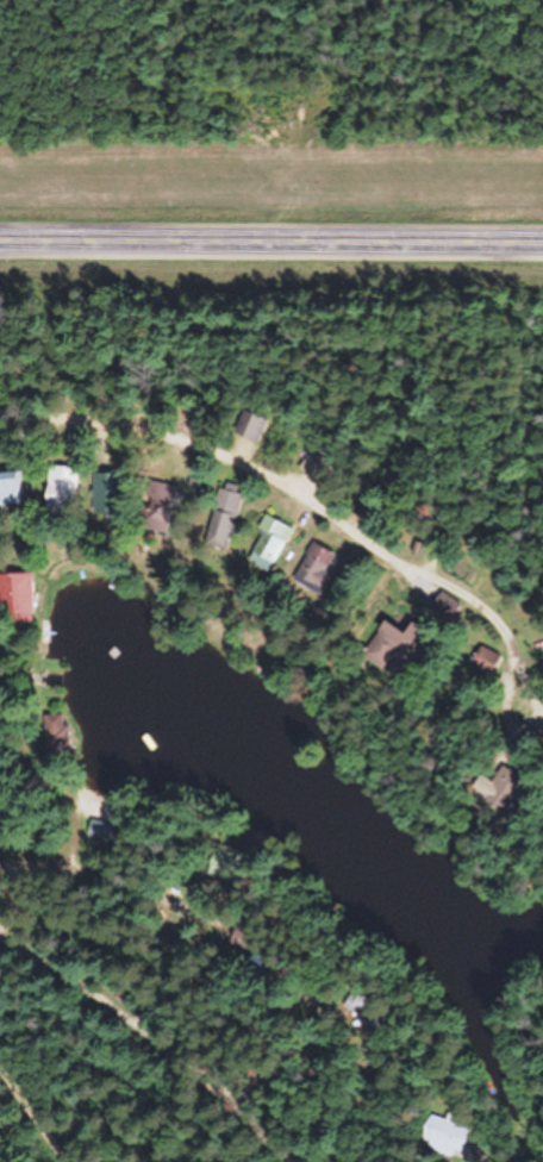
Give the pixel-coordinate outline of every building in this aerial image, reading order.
[(236,440),(258,448),(266,425),(245,417),(236,440)] [(76,473),(45,470),(42,506),(73,508),(76,473)] [(19,507),(17,475),(0,476),(0,509),(19,507)] [(240,499),(217,493),(203,548),(226,554),(240,499)] [(155,536),(161,519),(141,511),(135,529),(155,536)] [(268,571),(289,535),(265,520),(243,556),(268,571)] [(336,561),(311,547),(290,584),(315,598),(336,561)] [(27,626),(27,577),(0,577),(0,626),(27,626)] [(458,610),(437,596),(428,609),(449,624),(458,610)] [(363,655),(401,679),(425,640),(406,628),(400,638),(381,626),(363,655)] [(467,670),(488,681),(498,660),(477,650),(467,670)] [(61,719),(40,719),(41,754),(62,753),(61,719)] [(486,793),(504,816),(521,803),(503,780),(486,793)] [(428,1119),(419,1151),(456,1161),(457,1161),(466,1130),(428,1119)]
